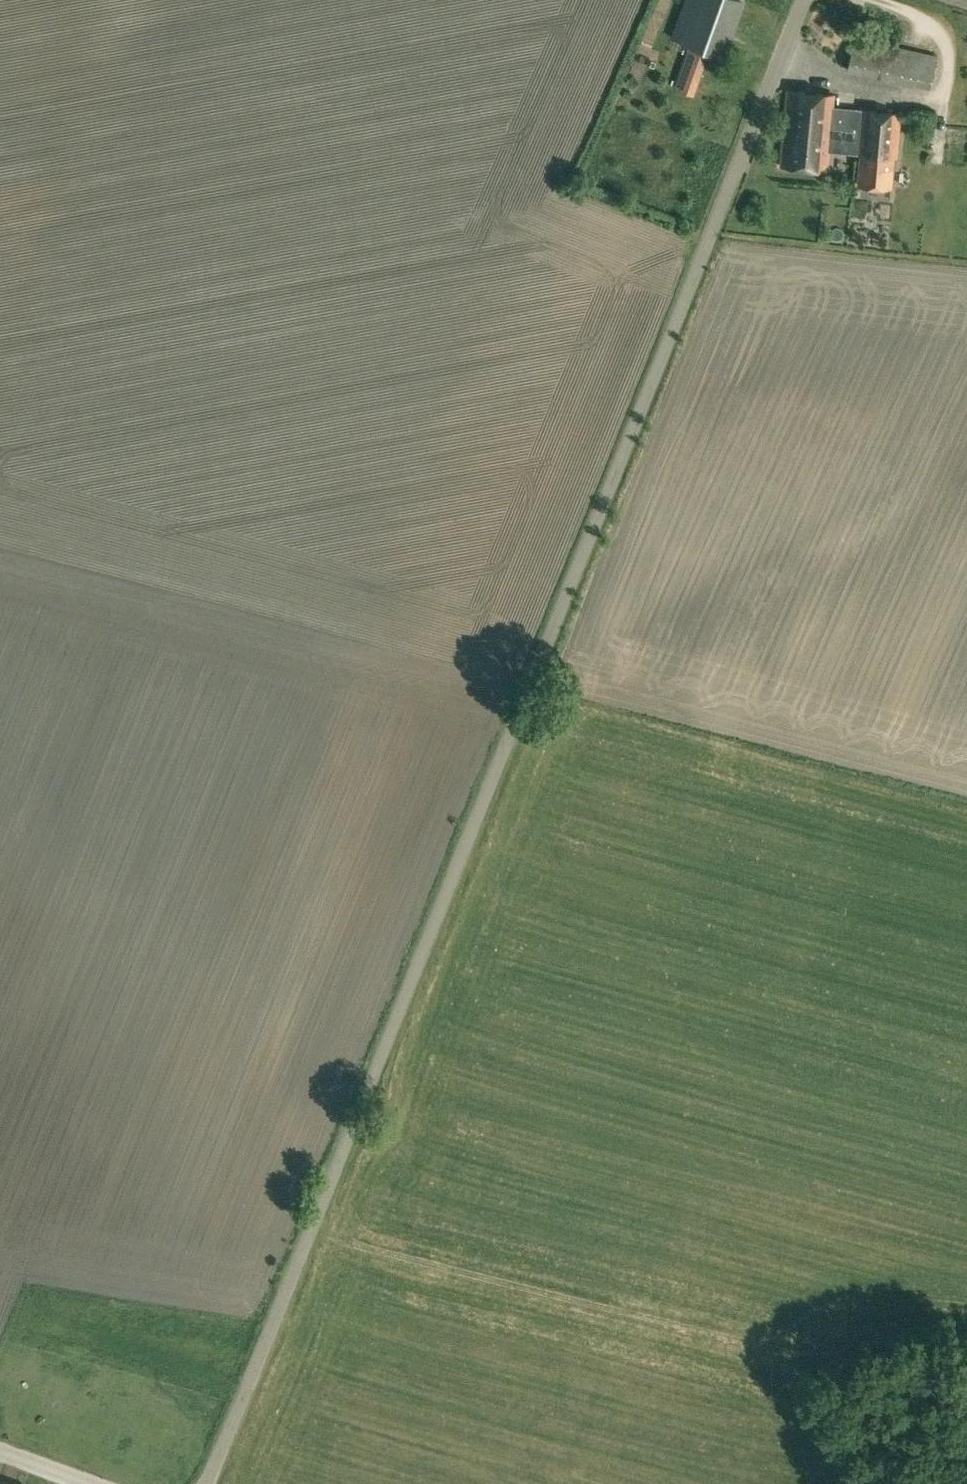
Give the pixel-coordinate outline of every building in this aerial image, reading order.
[(734,0),(690,0),(679,38),(703,45),(714,4),(732,9),(734,0)] [(847,70),(930,88),(937,54),(854,36),(847,70)] [(673,86),(695,94),(708,55),(687,48),(673,86)] [(858,184),(891,187),(893,157),(896,157),(900,112),(864,109),(832,106),(833,94),(787,90),(780,165),(827,169),(828,151),(860,154),(858,184)]
